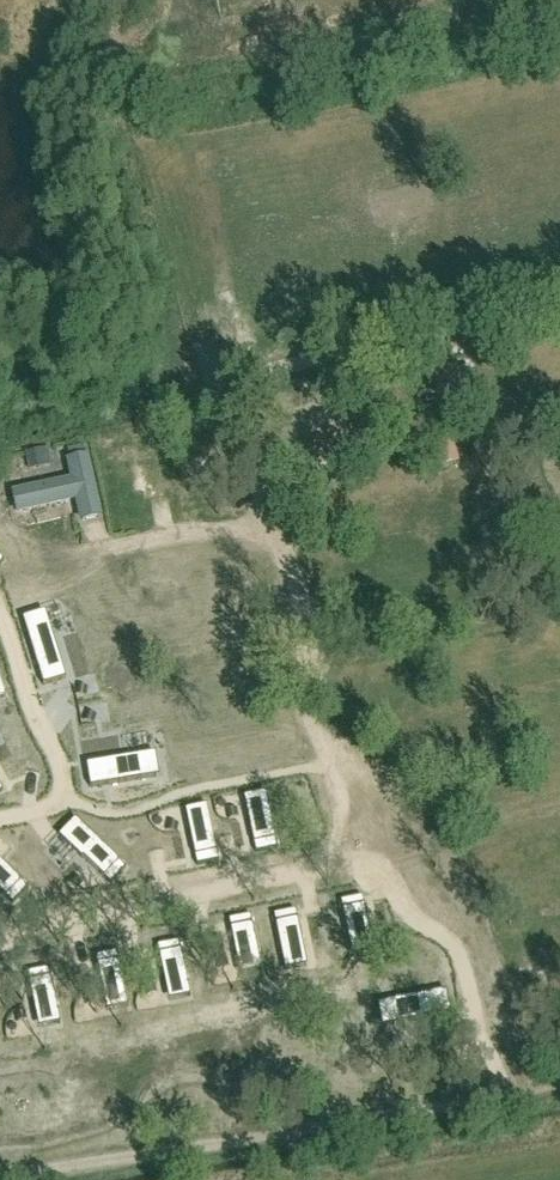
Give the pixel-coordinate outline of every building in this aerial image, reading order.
[(458,463),(449,435),(431,441),(440,469),(458,463)] [(29,469),(53,465),(51,447),(26,451),(29,469)] [(74,482),(12,496),(16,513),(78,499),(82,520),(85,519),(86,521),(96,519),(96,517),(99,516),(86,458),(69,461),(74,482)] [(46,616),(24,623),(43,688),(66,681),(46,616)] [(153,755),(86,766),(90,790),(157,779),(153,755)] [(268,805),(246,809),(256,854),(278,849),(268,805)] [(209,817),(188,822),(197,866),(219,862),(209,817)] [(77,822),(62,838),(111,885),(126,869),(77,822)] [(13,905),(28,889),(0,862),(0,893),(13,905)] [(363,898),(341,902),(350,947),(372,942),(363,898)] [(296,911),(274,916),(283,960),(305,956),(296,911)] [(251,916),(229,921),(238,965),(260,961),(251,916)] [(179,942),(157,946),(167,991),(188,986),(179,942)] [(118,952),(96,957),(105,1001),(127,997),(118,952)] [(49,970),(27,974),(36,1019),(58,1014),(49,970)] [(444,992),(378,1005),(382,1029),(448,1015),(444,992)]
